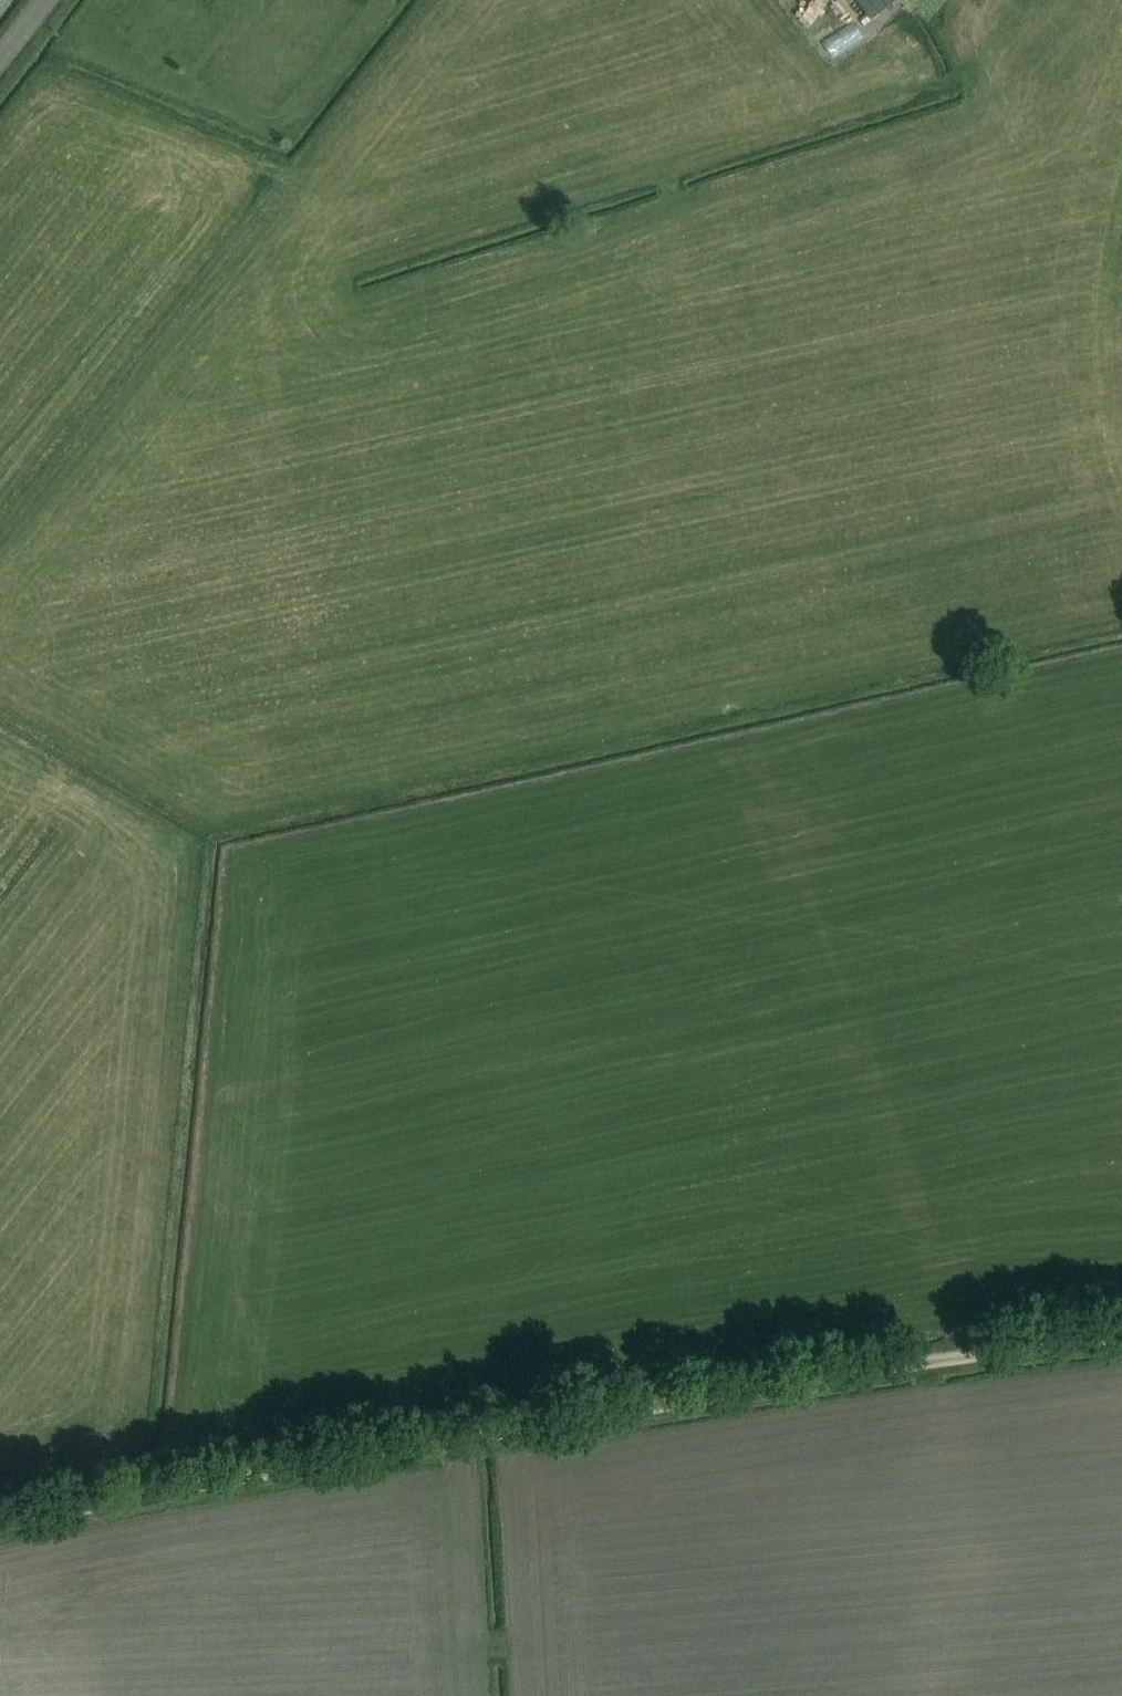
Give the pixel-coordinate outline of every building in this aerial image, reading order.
[(867,2),(838,22),(847,33),(875,13),(867,2)]
